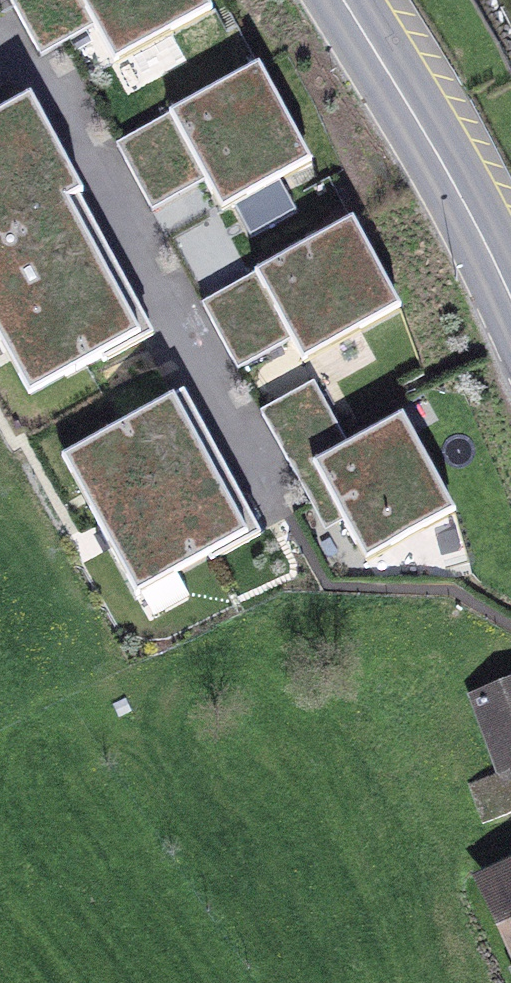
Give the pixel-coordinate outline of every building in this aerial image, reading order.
[(117,66),(213,14),(205,0),(81,0),(117,66)] [(224,213),(312,166),(261,69),(173,115),(224,213)] [(65,201),(82,192),(31,99),(0,115),(0,237),(65,201)] [(102,268),(65,201),(0,237),(0,323),(102,268)] [(304,365),(402,311),(353,223),(255,276),(304,365)] [(102,268),(0,323),(0,340),(32,397),(140,336),(102,268)] [(63,458),(100,527),(210,469),(173,399),(63,458)] [(403,413),(316,461),(368,555),(455,507),(403,413)] [(248,538),(210,469),(100,527),(138,597),(248,538)] [(477,701),(500,767),(510,764),(510,689),(477,701)] [(510,813),(510,778),(508,771),(469,787),(483,824),(510,813)] [(468,883),(510,977),(510,864),(468,883)]
